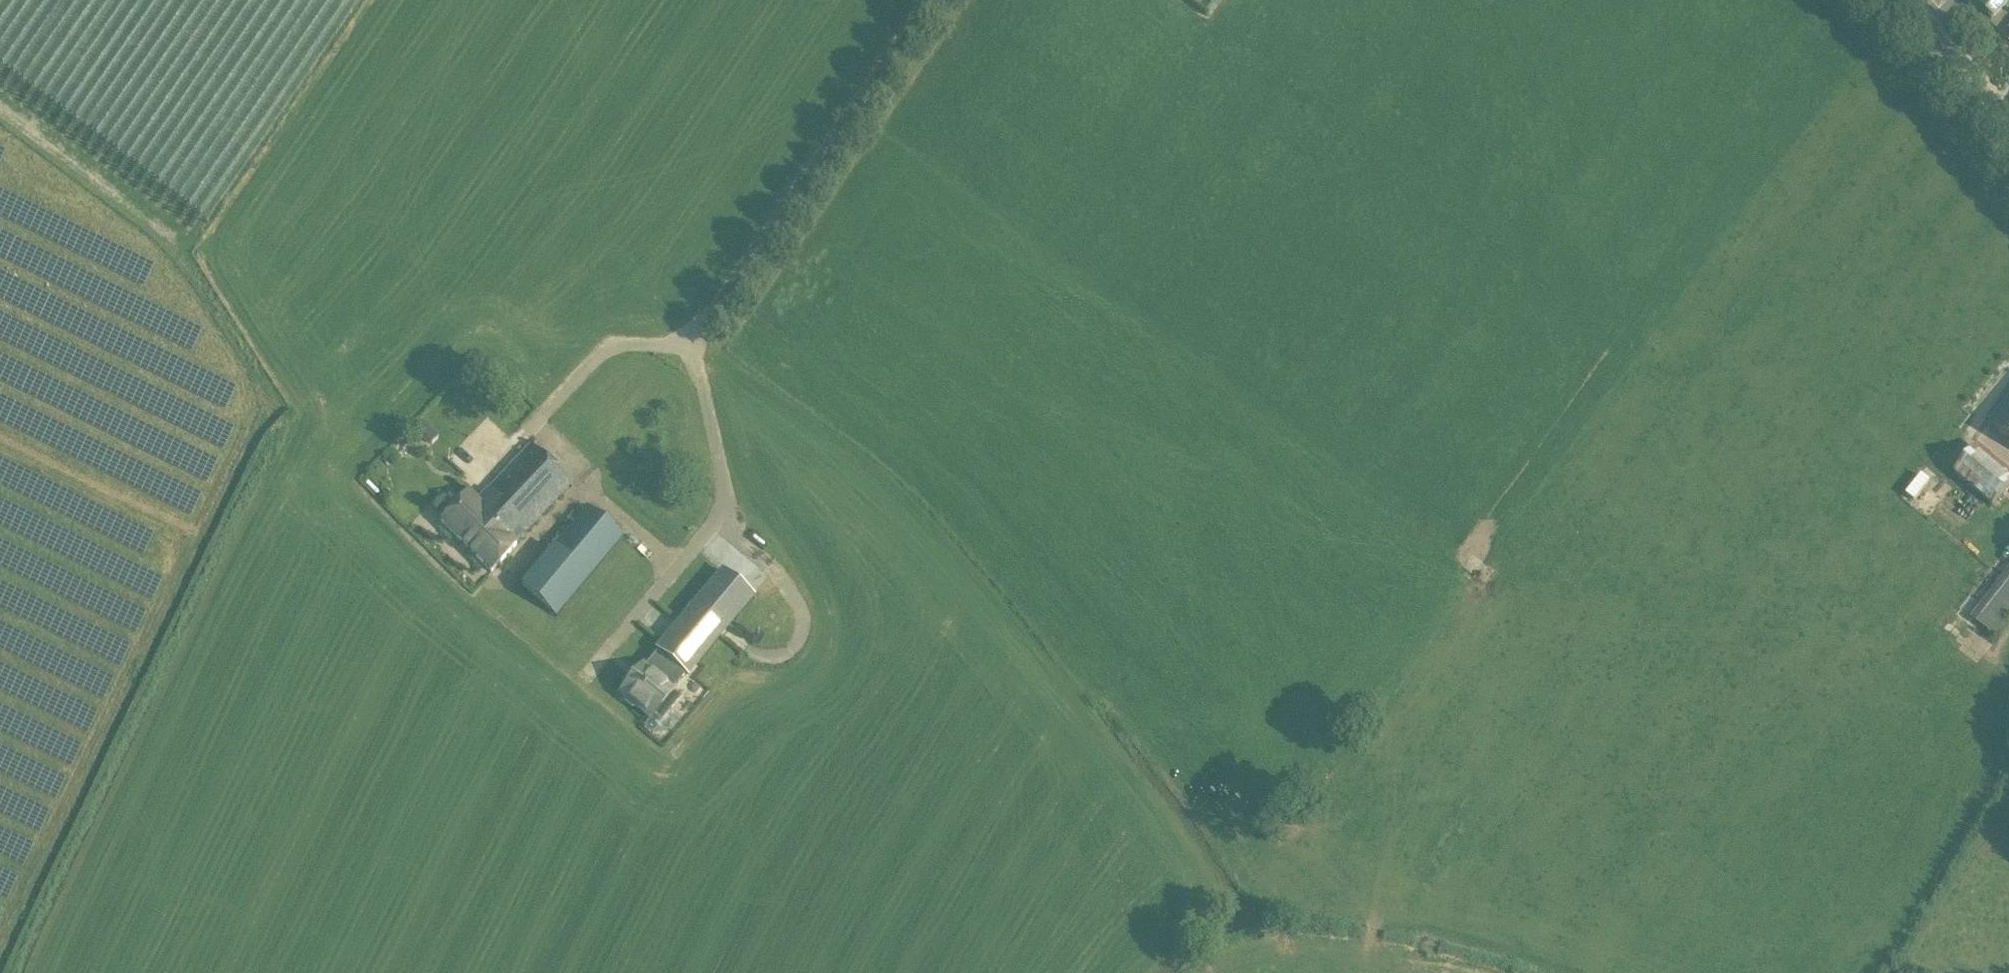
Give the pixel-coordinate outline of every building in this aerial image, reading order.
[(2008,22),(2008,0),(1970,0),(1966,5),(1975,13),(1980,7),(1994,18),(1989,25),(2000,34),(2008,22)] [(2000,34),(2008,42),(2008,22),(2000,34)] [(196,367),(188,390),(229,404),(237,381),(196,367)] [(1989,425),(2008,441),(2008,401),(1989,425)] [(198,408),(188,430),(226,445),(235,423),(198,408)] [(520,458),(488,490),(478,502),(468,493),(442,522),(492,572),(516,546),(514,544),(571,485),(531,446),(520,458)] [(197,449),(189,472),(211,479),(218,456),(197,449)] [(1994,506),(2008,487),(2008,477),(1981,454),(1960,478),(1994,506)] [(522,588),(555,616),(621,537),(588,509),(522,588)] [(1974,617),(1996,634),(2008,618),(2008,570),(1974,617)] [(633,708),(636,706),(651,718),(654,715),(661,721),(681,698),(672,690),(686,673),(688,674),(753,596),(723,571),(657,649),(659,650),(644,667),(643,666),(621,693),(626,697),(624,700),(633,708)]
